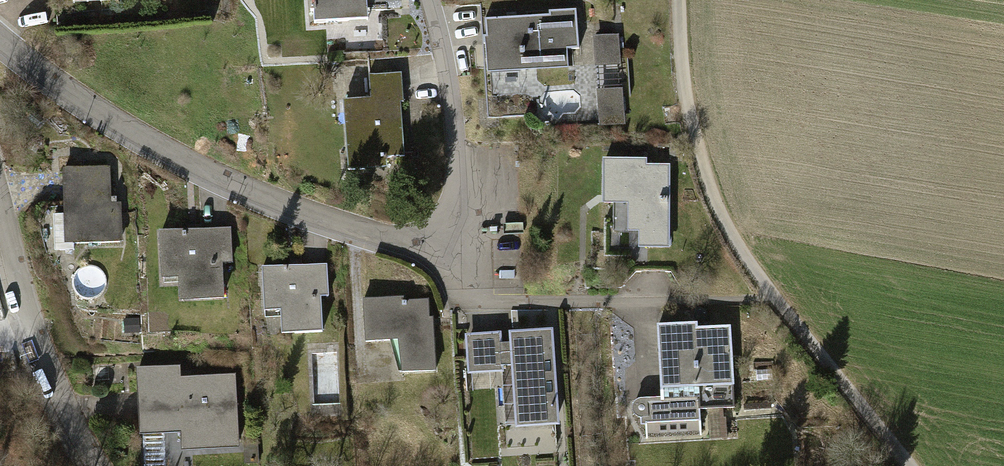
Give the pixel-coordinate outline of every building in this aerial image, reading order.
[(303,25),(363,22),(362,0),(302,0),(303,25)] [(550,21),(489,24),(491,75),(570,71),(569,53),(581,52),(579,13),(550,15),(550,21)] [(620,39),(596,40),(598,67),(622,66),(620,39)] [(400,102),(399,75),(366,77),(368,101),(338,102),(343,172),(399,168),(394,103),(400,102)] [(625,93),(601,95),(603,129),(627,128),(625,93)] [(642,162),(601,163),(603,207),(626,207),(627,249),(667,247),(665,167),(642,168),(642,162)] [(107,168),(60,170),(63,244),(119,242),(118,197),(108,197),(107,168)] [(227,229),(154,232),(156,283),(174,282),(175,303),(223,301),(221,264),(229,264),(227,229)] [(322,268),(260,270),(262,315),(278,314),(278,333),(324,332),(322,268)] [(423,300),(360,304),(361,345),(394,343),(402,373),(433,372),(432,318),(424,319),(423,300)] [(695,326),(654,328),(657,390),(700,389),(701,405),(731,404),(729,329),(695,330),(695,326)] [(557,431),(552,332),(463,336),(465,376),(508,374),(511,433),(557,431)] [(178,370),(133,372),(135,420),(179,418),(180,433),(236,431),(233,378),(178,380),(178,370)]
